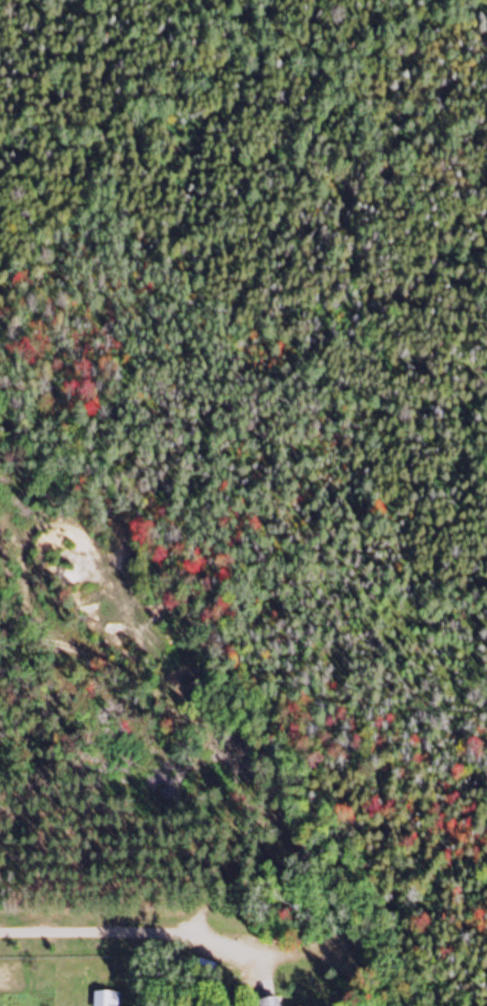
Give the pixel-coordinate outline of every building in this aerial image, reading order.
[(92,996),(92,1005),(119,1005),(119,996),(92,996)]
